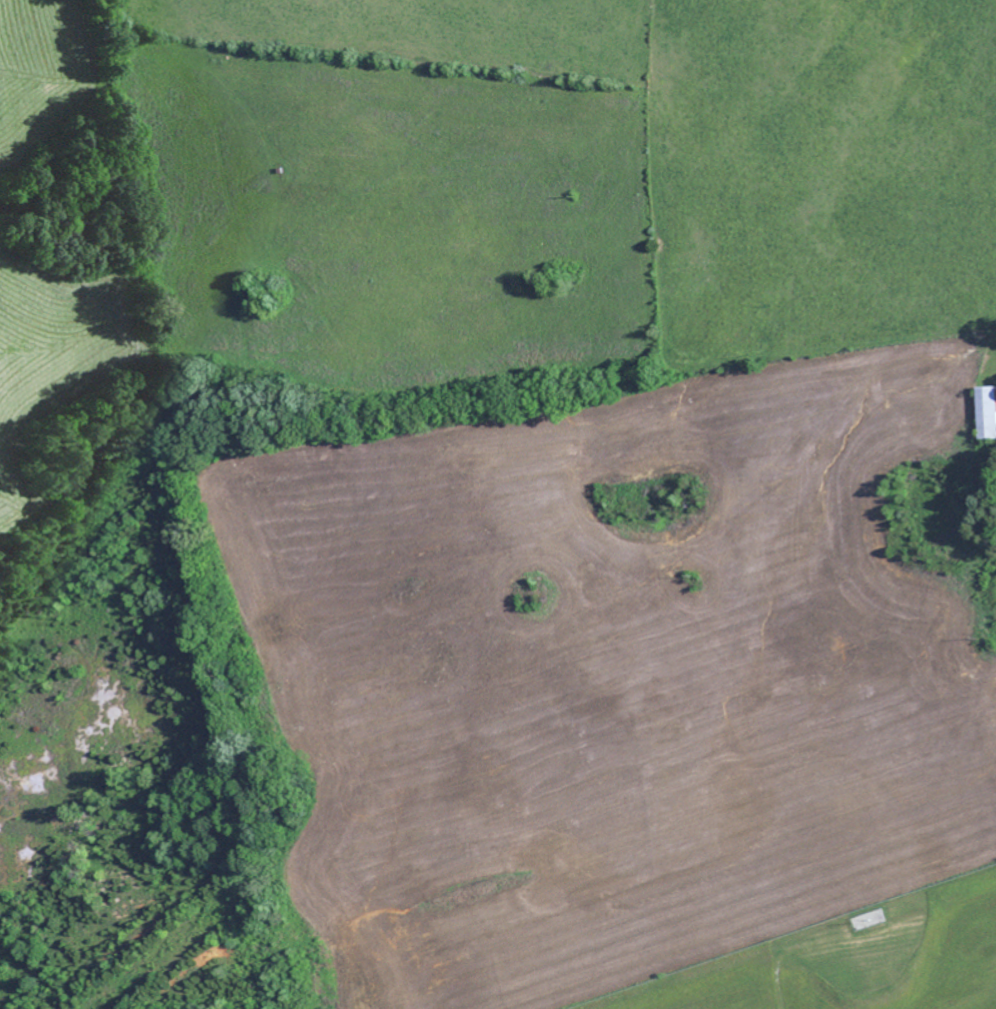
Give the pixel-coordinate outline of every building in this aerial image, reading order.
[(986,439),(995,439),(995,387),(984,387),(986,439)]
